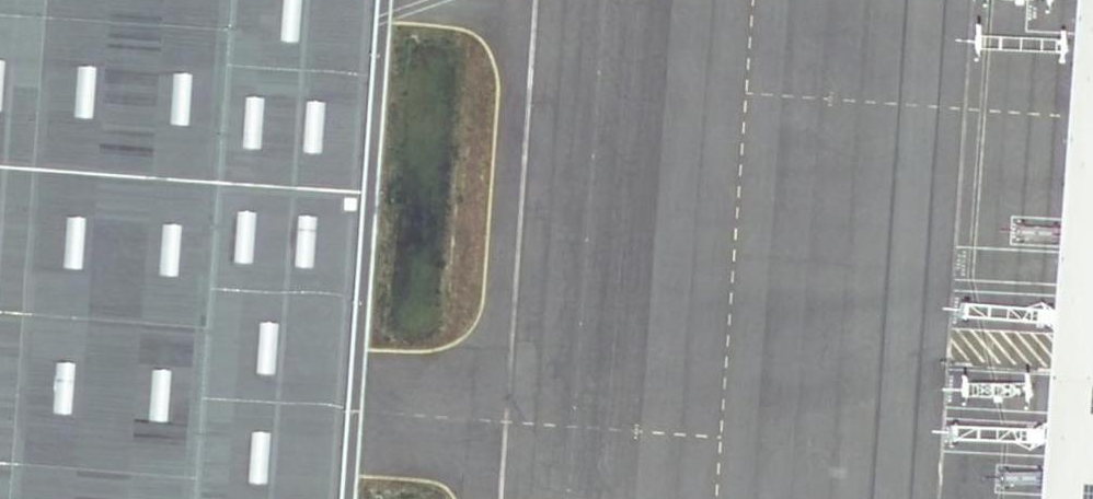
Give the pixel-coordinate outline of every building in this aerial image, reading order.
[(355,0),(0,0),(0,498),(316,498),(355,0)] [(1057,498),(1092,498),(1092,13),(1057,498)]
